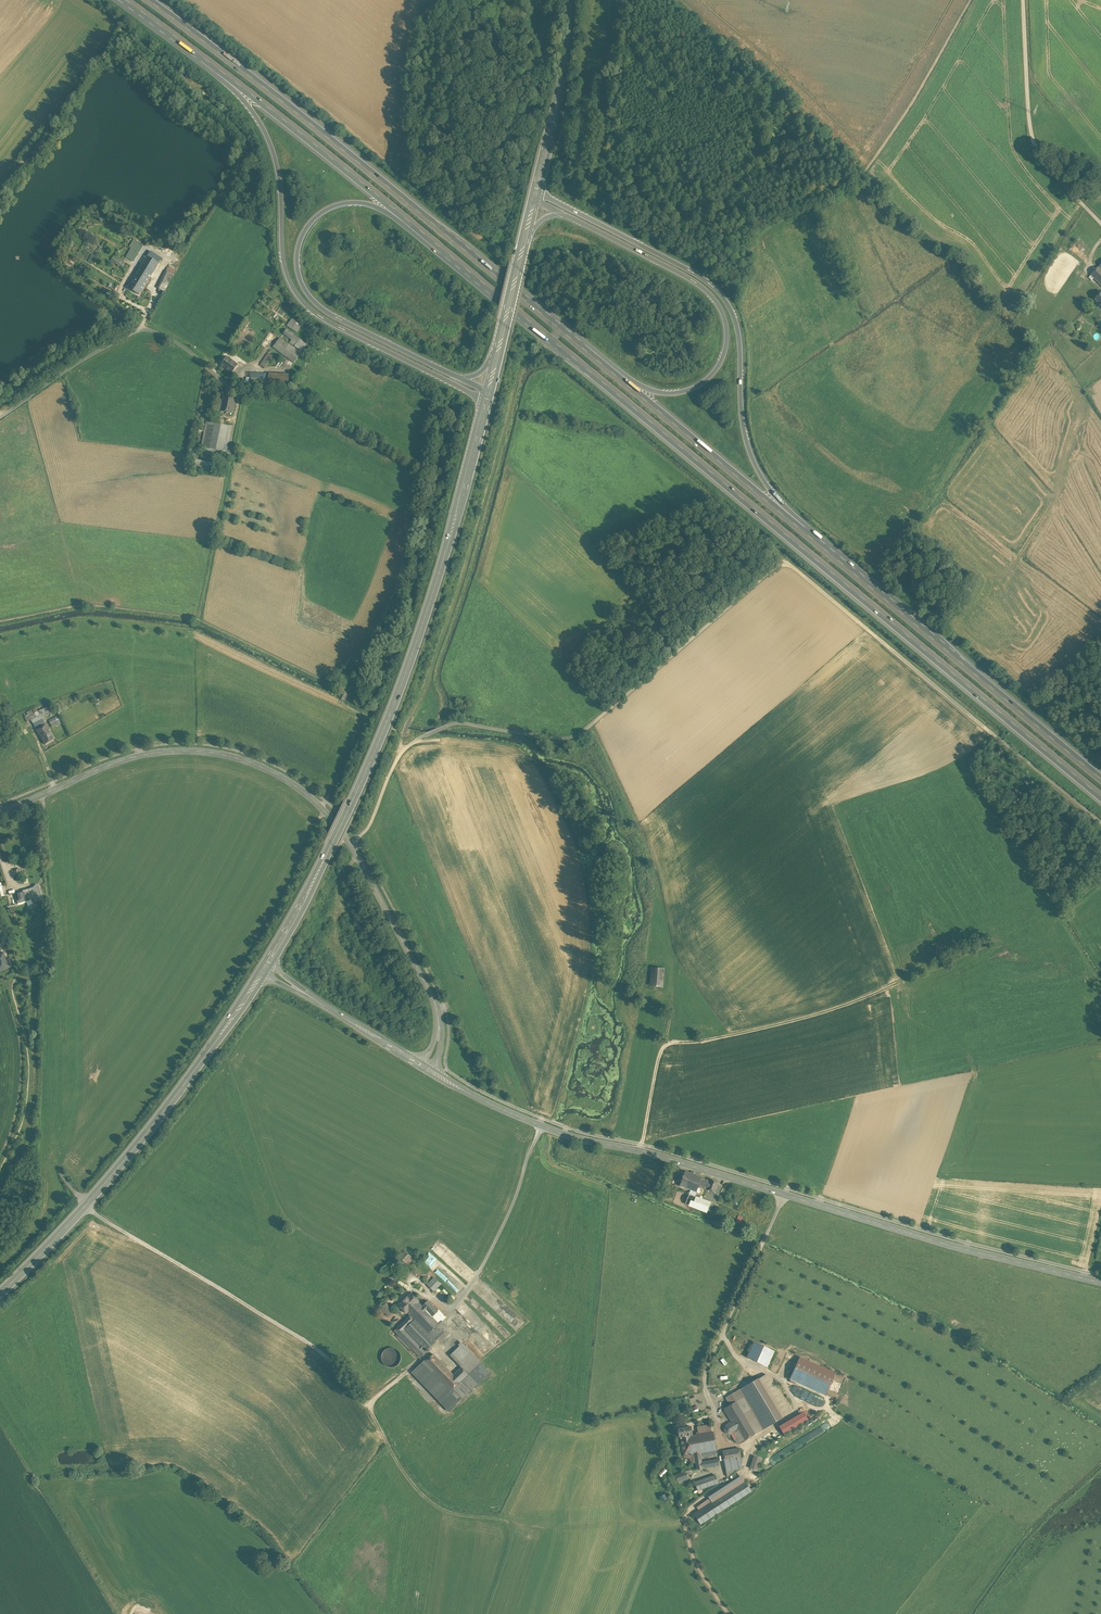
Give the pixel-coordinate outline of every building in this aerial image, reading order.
[(131,252),(127,258),(134,262),(141,250),(139,249),(142,244),(137,241),(131,252)] [(74,258),(64,251),(63,252),(66,254),(64,257),(65,259),(68,255),(73,259),(74,258)] [(161,260),(150,253),(148,256),(159,263),(161,260)] [(93,254),(88,262),(92,264),(97,257),(93,254)] [(123,261),(114,256),(111,261),(120,266),(123,261)] [(148,256),(135,277),(146,284),(159,263),(148,256)] [(1091,275),(1089,277),(1092,280),(1094,278),(1100,285),(1100,265),(1091,275)] [(166,271),(157,288),(164,292),(173,274),(166,271)] [(146,284),(135,277),(134,279),(132,278),(131,280),(132,281),(128,288),(139,295),(146,284)] [(294,317),(287,326),(296,332),(302,323),(294,317)] [(241,330),(244,331),(251,320),(248,318),(241,330)] [(307,345),(286,329),(284,333),(292,339),(290,342),(302,352),(307,345)] [(271,331),(253,355),(258,358),(275,334),(271,331)] [(301,354),(280,338),(273,347),(294,363),(301,354)] [(268,353),(260,365),(264,368),(273,356),(268,353)] [(238,365),(227,357),(221,365),(232,373),(238,365)] [(251,373),(250,385),(263,386),(264,374),(251,373)] [(269,374),(264,374),(263,386),(288,387),(288,374),(269,373),(269,374)] [(236,398),(224,396),(221,410),(233,413),(236,398)] [(215,423),(207,421),(201,447),(210,449),(215,423)] [(228,426),(215,423),(210,449),(223,451),(224,444),(228,445),(232,426),(229,426),(228,426)] [(38,717),(39,720),(41,719),(39,716),(41,715),(39,711),(33,713),(27,716),(30,721),(31,720),(38,717)] [(42,724),(43,723),(41,719),(39,720),(38,717),(31,720),(35,728),(42,724)] [(39,734),(48,729),(46,725),(43,726),(37,730),(36,730),(39,734)] [(48,729),(39,734),(45,744),(54,739),(48,729)] [(31,888),(23,890),(24,892),(15,894),(18,903),(18,904),(26,902),(26,900),(29,899),(30,899),(34,898),(35,900),(42,898),(38,886),(37,885),(35,886),(34,887),(31,888)] [(665,968),(651,967),(650,986),(663,987),(665,968)] [(699,1186),(702,1178),(685,1172),(680,1185),(691,1189),(697,1192),(699,1186)] [(710,1181),(702,1178),(699,1186),(714,1193),(719,1182),(711,1179),(710,1181)] [(695,1197),(689,1194),(685,1204),(707,1212),(708,1210),(710,1204),(711,1203),(695,1197)] [(710,1204),(708,1210),(714,1213),(716,1206),(710,1204)] [(414,1259),(405,1251),(399,1257),(408,1265),(414,1259)] [(434,1277),(427,1285),(434,1291),(441,1284),(434,1277)] [(412,1293),(398,1305),(399,1305),(406,1313),(407,1313),(410,1316),(423,1306),(419,1302),(419,1301),(412,1293)] [(428,1301),(423,1306),(410,1316),(414,1320),(428,1334),(439,1324),(432,1316),(438,1311),(428,1301)] [(387,1303),(381,1307),(388,1316),(393,1312),(387,1303)] [(439,1310),(438,1311),(432,1316),(439,1324),(442,1321),(446,1318),(439,1310)] [(425,1350),(405,1329),(414,1320),(410,1316),(394,1331),(413,1350),(420,1357),(427,1352),(425,1350)] [(428,1334),(414,1320),(405,1329),(425,1350),(434,1341),(433,1339),(428,1334)] [(439,1324),(428,1334),(433,1339),(447,1326),(442,1321),(439,1324)] [(413,1350),(398,1334),(396,1335),(412,1352),(413,1350)] [(481,1362),(462,1343),(453,1353),(461,1361),(461,1367),(468,1374),(481,1362)] [(756,1343),(749,1358),(769,1367),(776,1352),(756,1343)] [(401,1361),(401,1357),(400,1354),(398,1351),(395,1348),(391,1348),(388,1349),(384,1351),(382,1354),(382,1358),(382,1361),(385,1365),(388,1367),(392,1367),(395,1367),(398,1364),(401,1361)] [(461,1361),(453,1353),(450,1355),(461,1367),(461,1361)] [(448,1369),(433,1354),(425,1362),(439,1377),(448,1369)] [(799,1358),(790,1379),(825,1395),(835,1374),(799,1358)] [(439,1377),(425,1362),(413,1373),(450,1412),(461,1400),(451,1390),(445,1383),(439,1377)] [(468,1374),(460,1382),(469,1392),(490,1372),(481,1362),(468,1374)] [(453,1375),(445,1383),(451,1390),(460,1382),(468,1374),(461,1367),(453,1375)] [(448,1369),(439,1377),(445,1383),(453,1375),(448,1369)] [(789,1414),(766,1374),(758,1379),(781,1418),(789,1414)] [(758,1379),(730,1395),(734,1402),(737,1401),(756,1433),(781,1418),(758,1379)] [(460,1382),(451,1390),(461,1400),(469,1392),(460,1382)] [(816,1396),(815,1399),(812,1398),(811,1402),(822,1406),(824,1399),(816,1396)] [(756,1433),(737,1401),(734,1402),(724,1409),(731,1421),(737,1430),(731,1433),(735,1440),(738,1442),(740,1443),(756,1433)] [(731,1421),(725,1425),(724,1429),(726,1433),(730,1434),(731,1433),(737,1430),(731,1421)] [(691,1426),(678,1429),(679,1437),(680,1437),(683,1454),(694,1453),(691,1436),(691,1435),(693,1435),(691,1426)] [(713,1432),(699,1435),(699,1432),(694,1433),(695,1435),(691,1436),(694,1453),(697,1469),(719,1465),(713,1432)] [(739,1448),(723,1451),(724,1461),(741,1458),(739,1448)] [(755,1456),(750,1468),(757,1470),(761,1458),(755,1456)] [(661,1476),(667,1470),(664,1467),(659,1474),(661,1476)] [(686,1472),(676,1476),(678,1481),(687,1477),(686,1472)] [(711,1502),(694,1513),(701,1524),(753,1491),(742,1475),(708,1497),(711,1502)] [(716,1475),(695,1482),(698,1490),(718,1483),(716,1475)]
